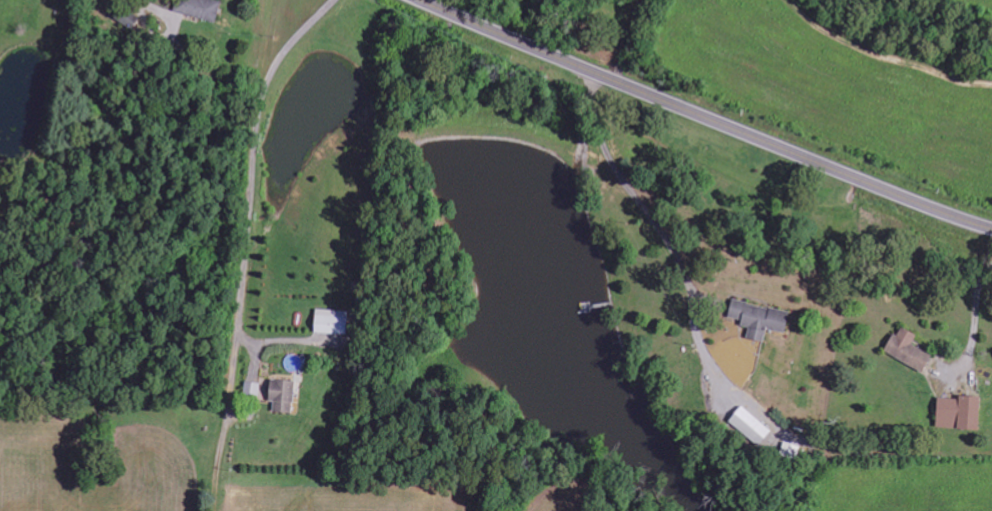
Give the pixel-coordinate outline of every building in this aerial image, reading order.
[(183,0),(177,0),(175,14),(217,21),(221,0),(220,0),(188,0),(188,1),(183,0)] [(729,317),(741,319),(740,325),(748,327),(746,338),(764,341),(766,329),(785,332),(789,310),(732,300),(729,317)] [(315,332),(347,333),(348,310),(316,309),(315,332)] [(893,332),(884,352),(924,371),(932,353),(912,344),(917,334),(902,327),(898,335),(893,332)] [(274,411),(293,412),(295,380),(271,379),(270,401),(274,401),(274,411)] [(262,399),(263,382),(245,382),(245,398),(262,399)] [(936,427),(979,429),(980,396),(959,395),(959,398),(938,397),(936,427)] [(758,446),(772,431),(743,405),(730,420),(758,446)]
